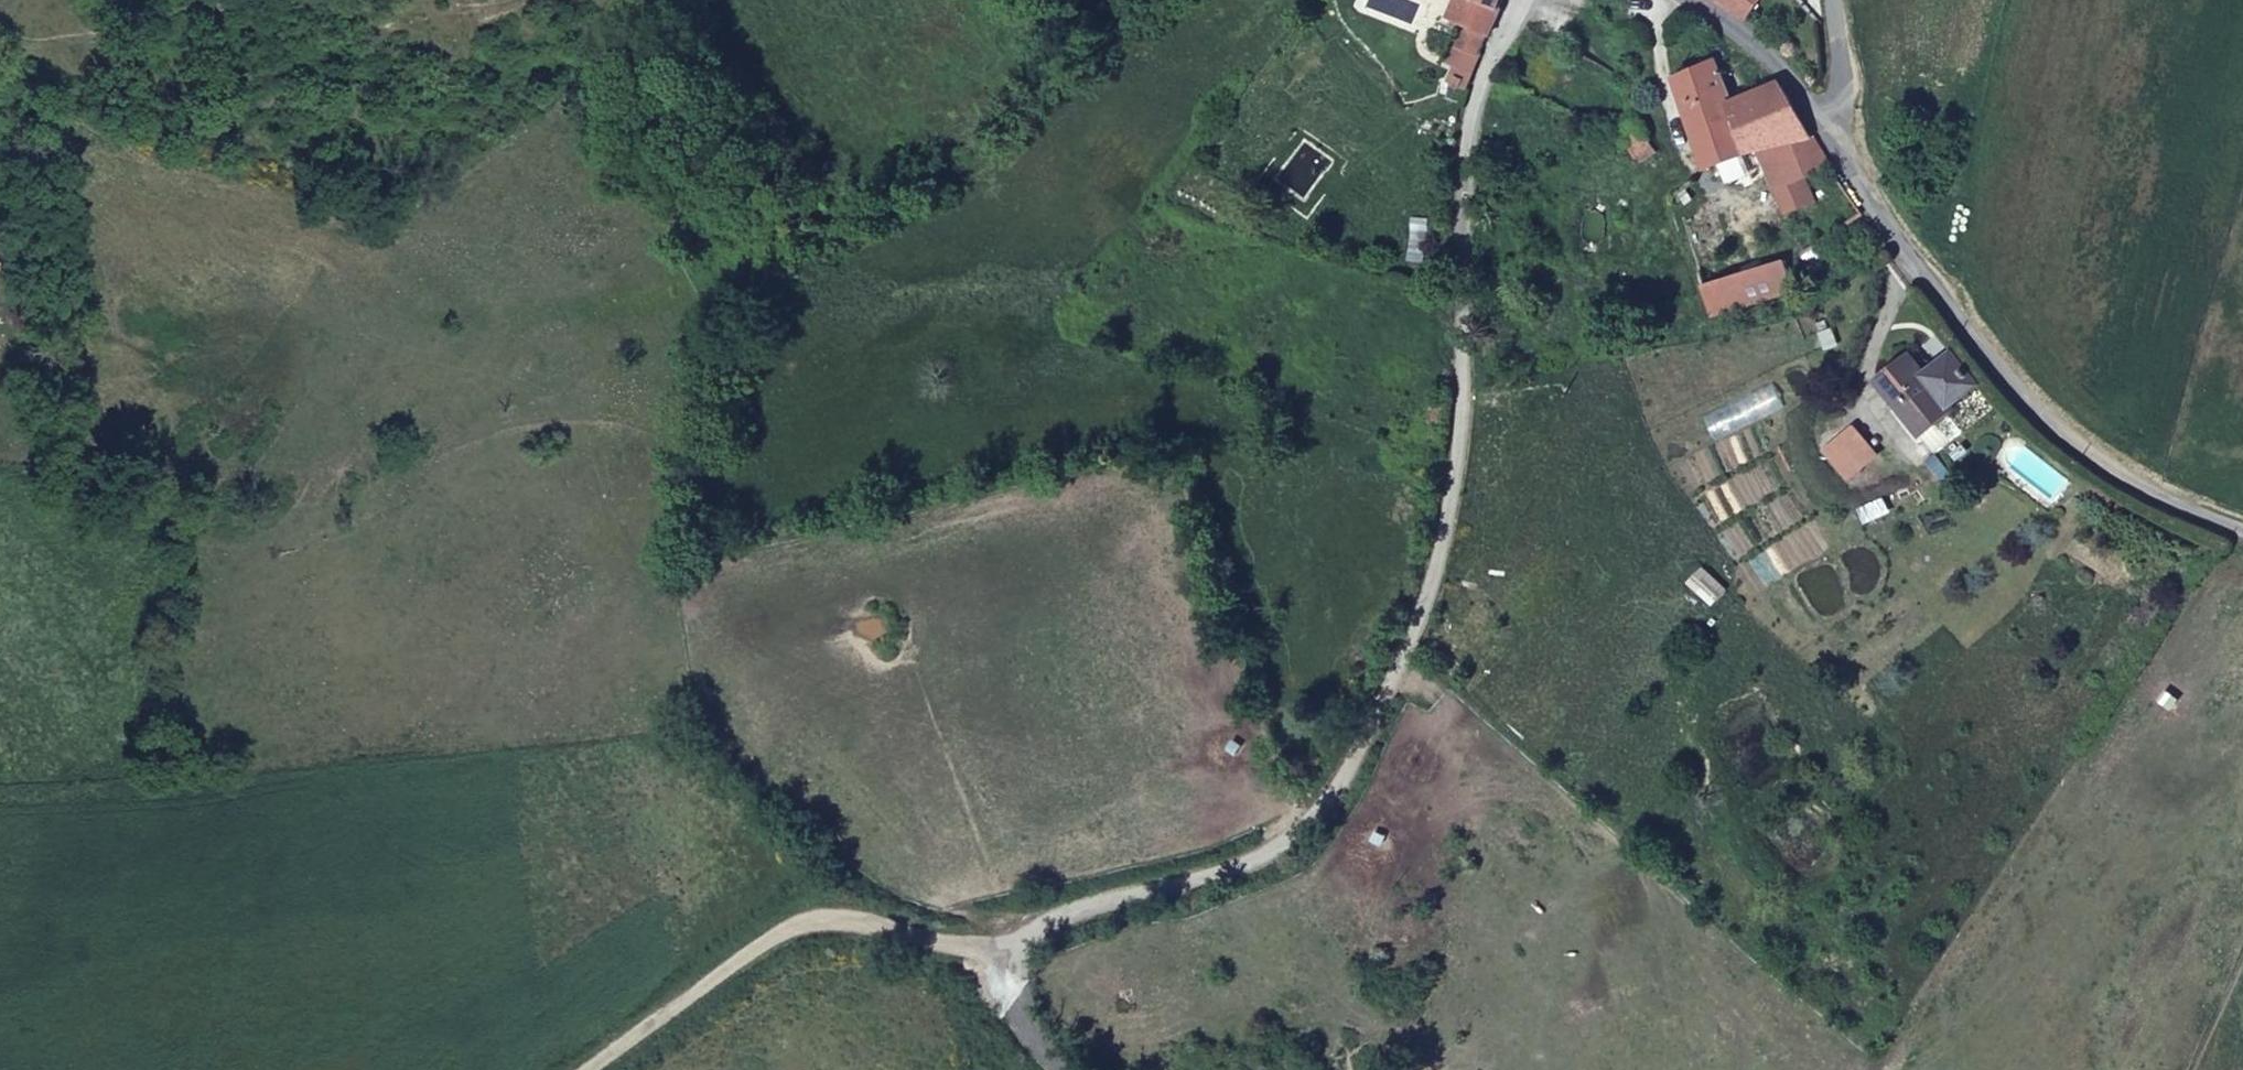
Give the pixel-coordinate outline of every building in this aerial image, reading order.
[(1500,6),(1502,0),(1454,0),(1449,17),(1461,21),(1446,59),(1454,61),(1447,78),(1468,88),(1471,78),(1500,6)] [(1750,21),(1765,0),(1720,0),(1750,21)] [(1850,190),(1783,85),(1736,103),(1719,61),(1675,77),(1708,172),(1756,155),(1769,194),(1776,191),(1784,215),(1850,190)] [(1638,125),(1624,135),(1653,176),(1669,166),(1638,125)] [(1674,192),(1677,202),(1704,288),(1745,275),(1708,172),(1674,192)] [(1796,289),(1788,266),(1787,262),(1745,275),(1704,288),(1713,317),(1796,289)] [(1952,351),(1943,358),(1949,365),(1958,358),(1952,351)] [(1949,365),(1943,358),(1934,366),(1926,372),(1920,365),(1911,353),(1900,362),(1879,378),(1936,451),(1962,431),(1951,416),(1957,411),(1951,403),(1976,382),(1977,382),(1958,358),(1949,365)] [(1853,427),(1829,446),(1849,474),(1874,454),(1853,427)]
